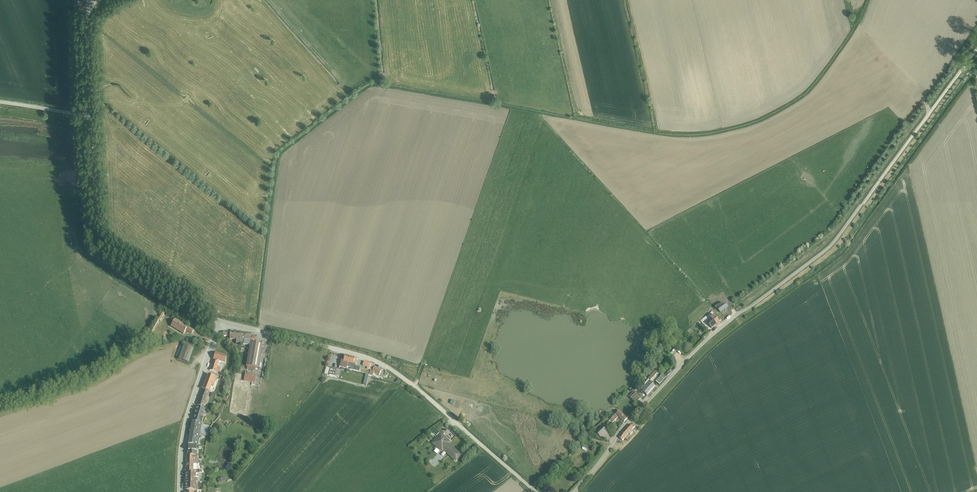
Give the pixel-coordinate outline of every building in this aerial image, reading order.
[(717,308),(721,314),(729,307),(726,304),(717,308)] [(165,313),(162,311),(145,339),(147,341),(159,320),(160,321),(165,313)] [(707,323),(712,329),(717,325),(718,325),(721,323),(720,322),(722,321),(720,320),(719,321),(715,315),(711,318),(712,320),(707,323)] [(194,330),(175,319),(171,326),(184,334),(186,330),(192,334),(194,330)] [(231,332),(223,332),(223,336),(230,336),(230,339),(236,339),(236,343),(250,345),(250,342),(252,334),(246,333),(231,332)] [(262,344),(250,342),(250,345),(246,366),(247,366),(247,369),(255,371),(255,368),(258,368),(262,344)] [(194,349),(183,345),(178,359),(189,363),(194,349)] [(210,370),(219,373),(221,367),(218,366),(219,361),(225,363),(226,356),(216,352),(210,370)] [(342,359),(340,367),(347,369),(350,369),(359,372),(360,367),(355,366),(357,359),(346,355),(344,359),(342,359)] [(373,364),(364,361),(363,365),(368,368),(368,369),(371,370),(373,365),(373,364)] [(375,366),(373,365),(371,370),(369,374),(372,376),(374,373),(379,375),(382,370),(375,367),(375,366)] [(326,367),(324,373),(337,377),(339,370),(330,367),(330,368),(326,367)] [(651,375),(648,379),(650,381),(658,372),(654,368),(649,373),(651,375)] [(256,375),(245,373),(244,380),(255,382),(256,375)] [(208,374),(203,389),(209,392),(212,385),(214,386),(216,381),(217,378),(208,374)] [(656,382),(660,385),(667,378),(663,374),(656,382)] [(644,392),(647,395),(655,386),(648,379),(639,389),(637,386),(633,391),(635,393),(636,394),(637,393),(638,391),(641,394),(642,393),(644,392)] [(204,407),(209,392),(203,389),(197,405),(204,407)] [(636,394),(635,393),(631,398),(636,403),(642,398),(637,393),(636,394)] [(197,406),(192,421),(202,423),(204,417),(203,417),(205,410),(197,406)] [(611,420),(614,422),(619,417),(624,422),(628,419),(626,417),(620,411),(611,420)] [(202,423),(192,421),(190,433),(200,434),(202,423)] [(622,434),(620,438),(623,441),(629,433),(631,435),(633,432),(631,431),(634,429),(633,428),(636,426),(633,424),(631,426),(630,425),(625,430),(622,434)] [(599,436),(600,437),(606,432),(604,429),(602,427),(594,434),(597,437),(599,436)] [(198,445),(200,434),(190,433),(188,444),(197,445),(198,445)] [(441,434),(432,444),(442,452),(443,450),(455,461),(461,455),(447,442),(448,441),(441,434)] [(197,451),(197,445),(188,444),(187,455),(197,455),(197,451)] [(199,455),(197,455),(187,455),(186,473),(197,473),(202,473),(202,471),(199,470),(197,470),(197,464),(198,464),(198,460),(199,460),(199,455)] [(229,463),(225,468),(229,471),(233,466),(229,463)] [(197,473),(186,473),(186,481),(196,481),(198,481),(198,478),(197,478),(199,477),(199,475),(197,473)] [(196,486),(196,481),(186,481),(186,490),(197,490),(198,490),(198,487),(196,486)]
